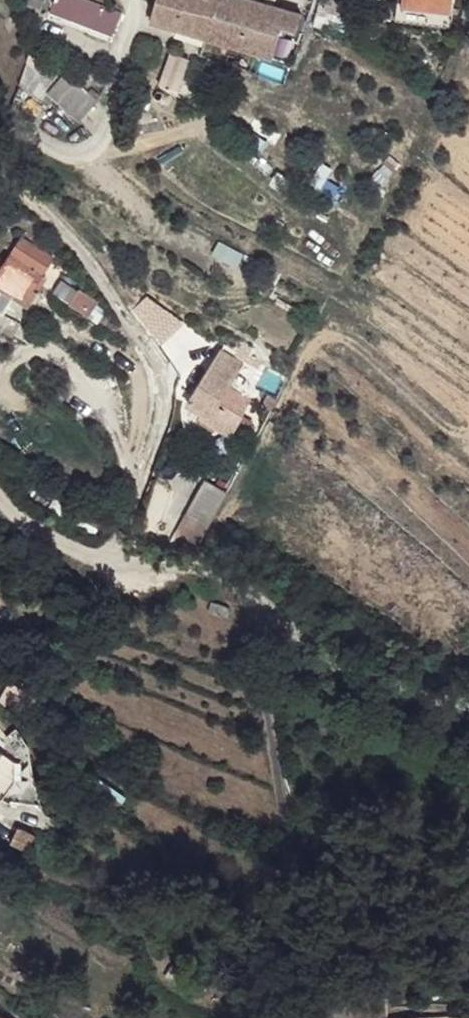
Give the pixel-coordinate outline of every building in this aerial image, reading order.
[(90,0),(68,0),(55,18),(94,31),(102,4),(90,0)] [(148,18),(174,28),(185,0),(154,0),(148,18)] [(174,28),(209,37),(221,0),(185,0),(174,28)] [(209,37),(230,43),(289,59),(302,15),(251,0),(221,0),(209,37)] [(398,3),(450,12),(452,0),(399,0),(398,3)] [(124,10),(102,4),(94,31),(115,36),(124,10)] [(69,76),(39,48),(17,100),(38,123),(57,104),(50,99),(69,76)] [(100,103),(69,76),(50,99),(57,104),(81,125),(100,103)] [(0,268),(0,274),(28,295),(50,264),(20,245),(0,268)] [(19,309),(28,295),(0,274),(0,296),(19,309)] [(194,363),(189,381),(217,397),(222,371),(194,363)] [(217,416),(217,397),(189,381),(185,425),(205,435),(241,441),(244,425),(217,416)] [(199,541),(227,490),(204,478),(177,529),(199,541)] [(35,837),(17,831),(11,852),(29,858),(35,837)] [(311,999),(314,1017),(325,1017),(385,1013),(383,997),(344,1000),(343,995),(311,999)]
